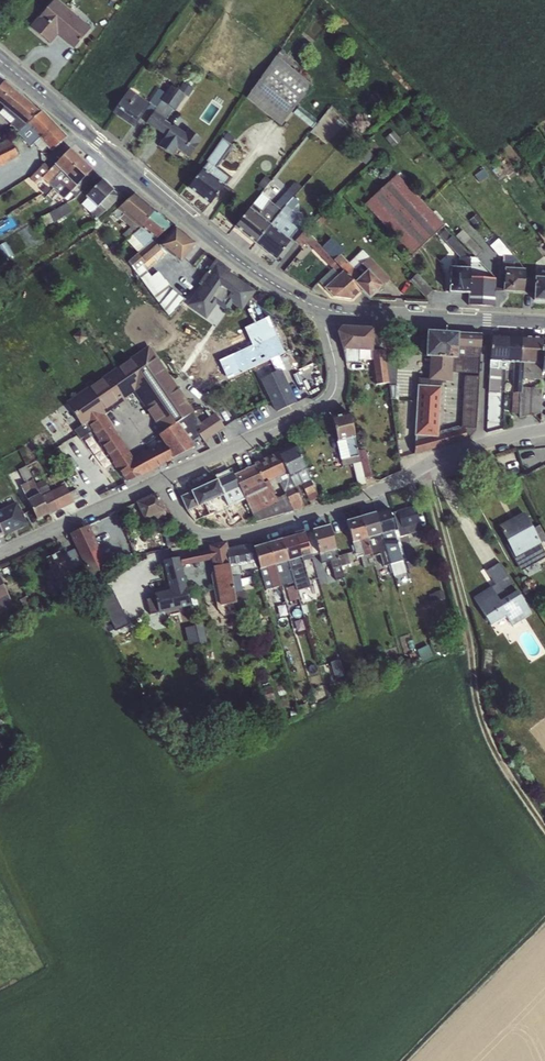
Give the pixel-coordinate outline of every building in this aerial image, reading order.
[(30,27),(51,45),(58,36),(74,50),(91,29),(57,0),(54,0),(30,27)] [(276,56),(246,99),(280,126),(299,102),(301,103),(299,106),(293,114),(310,127),(316,120),(309,114),(311,111),(310,110),(321,95),(312,87),(313,86),(276,56)] [(39,112),(3,82),(0,86),(0,104),(25,124),(39,112)] [(165,94),(149,119),(145,124),(164,136),(157,147),(172,157),(177,150),(190,158),(202,140),(187,130),(185,133),(166,120),(173,110),(175,112),(186,96),(171,86),(165,94)] [(149,119),(165,94),(158,89),(149,103),(129,89),(112,113),(134,128),(143,115),(149,119)] [(51,152),(66,138),(41,111),(39,112),(25,124),(51,152)] [(187,188),(209,206),(230,179),(216,168),(232,146),(231,145),(235,139),(234,138),(227,133),(205,162),(207,163),(187,188)] [(21,157),(13,137),(0,142),(0,165),(21,157)] [(53,189),(81,159),(70,148),(48,172),(41,166),(29,179),(36,186),(42,179),(53,189)] [(81,159),(53,189),(64,200),(70,194),(75,199),(92,181),(88,176),(93,170),(81,159)] [(396,175),(364,205),(412,256),(444,226),(396,175)] [(81,205),(96,220),(120,198),(102,180),(85,197),(86,199),(81,205)] [(255,245),(293,197),(300,188),(294,183),(274,205),(261,193),(233,227),(255,245)] [(137,225),(152,211),(133,195),(107,217),(114,223),(118,219),(119,220),(120,219),(129,228),(137,225)] [(293,197),(255,245),(275,262),(297,229),(286,220),(298,203),(293,197)] [(137,225),(129,228),(122,235),(137,254),(128,263),(135,272),(159,250),(159,247),(169,233),(167,231),(170,226),(152,211),(137,225)] [(476,215),(468,221),(474,228),(481,222),(476,215)] [(159,250),(135,272),(170,318),(185,300),(173,290),(158,272),(151,277),(148,272),(167,254),(180,264),(196,245),(174,227),(169,233),(159,247),(159,250)] [(352,301),(361,292),(333,259),(313,239),(318,233),(313,228),(308,233),(304,230),(294,242),(301,248),(306,243),(331,269),(319,281),(332,298),(352,301)] [(445,243),(453,235),(447,229),(438,236),(445,243)] [(455,237),(470,253),(475,258),(482,252),(462,230),(455,237)] [(453,235),(445,243),(459,258),(459,268),(470,269),(470,253),(455,237),(453,235)] [(340,254),(333,259),(361,292),(369,300),(383,288),(382,286),(389,278),(363,250),(349,263),(340,254)] [(504,268),(523,270),(513,256),(502,256),(501,277),(504,277),(504,268)] [(200,286),(186,305),(206,320),(215,307),(212,305),(215,300),(226,307),(229,302),(242,312),(257,291),(230,273),(232,270),(215,259),(197,284),(200,286)] [(470,269),(459,268),(449,268),(448,294),(468,295),(469,295),(470,278),(470,269)] [(504,268),(504,277),(503,293),(523,294),(525,270),(523,270),(504,268)] [(469,295),(468,295),(468,306),(494,307),(495,279),(470,278),(469,295)] [(534,278),(533,301),(544,302),(544,278),(534,278)] [(422,279),(414,286),(425,298),(433,291),(422,279)] [(151,305),(140,314),(151,327),(162,317),(151,305)] [(373,351),(374,330),(374,329),(341,327),(338,333),(343,351),(373,352),(373,351)] [(374,330),(373,351),(380,351),(381,330),(374,330)] [(429,358),(453,359),(457,359),(458,334),(426,332),(425,358),(429,358)] [(453,359),(453,374),(464,374),(479,375),(480,359),(481,349),(481,335),(458,334),(457,359),(453,359)] [(506,363),(507,338),(491,337),(489,362),(506,363)] [(520,364),(522,339),(507,338),(506,363),(514,364),(520,364)] [(520,364),(541,365),(543,346),(542,340),(522,339),(520,364)] [(373,352),(343,351),(345,363),(359,363),(359,360),(371,361),(374,385),(388,384),(384,351),(380,351),(373,351),(373,352)] [(384,351),(388,384),(390,400),(398,400),(399,386),(396,386),(398,352),(384,351)] [(418,386),(441,387),(441,383),(452,383),(453,374),(453,359),(429,358),(427,379),(418,379),(418,386)] [(276,359),(256,366),(259,375),(279,368),(276,359)] [(542,372),(541,365),(520,364),(514,364),(510,414),(518,416),(519,418),(540,414),(541,389),(522,387),(523,379),(541,381),(542,372)] [(125,369),(74,402),(127,482),(140,476),(141,477),(195,447),(178,423),(177,423),(149,385),(127,402),(143,422),(146,420),(163,442),(133,457),(104,416),(126,399),(126,398),(146,380),(138,368),(129,374),(125,369)] [(262,381),(276,411),(295,403),(280,372),(262,381)] [(453,374),(452,383),(464,386),(464,376),(464,374),(453,374)] [(438,438),(415,437),(415,442),(414,455),(467,440),(476,432),(479,377),(464,376),(464,386),(461,428),(458,427),(441,432),(438,435),(438,438)] [(441,387),(418,386),(414,437),(415,437),(438,438),(438,435),(441,387)] [(218,413),(196,427),(205,440),(226,427),(218,413)] [(358,451),(349,413),(331,417),(342,467),(352,465),(357,486),(365,485),(364,479),(371,477),(365,449),(358,451)] [(278,452),(296,488),(301,486),(309,502),(318,499),(294,445),(278,452)] [(296,488),(278,452),(253,463),(254,465),(233,475),(255,523),(304,508),(296,488)] [(20,486),(36,521),(74,502),(65,485),(41,497),(26,466),(17,470),(24,483),(20,486)] [(194,522),(238,502),(227,476),(180,497),(186,513),(194,522)] [(157,493),(135,503),(144,521),(154,517),(155,521),(166,516),(157,493)] [(28,525),(16,502),(0,510),(0,539),(28,525)] [(392,513),(397,530),(405,561),(406,564),(414,561),(408,536),(421,532),(415,507),(392,513)] [(386,567),(405,561),(397,530),(395,531),(388,508),(376,512),(387,553),(382,556),(386,567)] [(372,557),(382,556),(387,553),(376,512),(360,517),(372,557)] [(499,527),(521,571),(544,558),(544,553),(538,538),(524,513),(499,527)] [(373,566),(372,557),(360,517),(345,521),(355,558),(357,559),(360,558),(363,569),(373,566)] [(88,577),(108,568),(88,525),(69,534),(88,577)] [(312,530),(312,532),(318,555),(321,566),(329,563),(331,570),(331,569),(337,589),(346,586),(329,525),(312,530)] [(312,557),(318,555),(312,532),(296,536),(295,535),(281,539),(293,583),(301,581),(302,584),(317,579),(312,557)] [(281,539),(268,543),(280,587),(293,583),(281,539)] [(234,594),(227,549),(226,543),(210,546),(211,550),(212,560),(221,606),(235,603),(234,594)] [(266,591),(280,587),(268,543),(253,547),(266,591)] [(227,549),(234,594),(242,592),(239,576),(242,574),(242,571),(250,569),(252,572),(257,571),(250,545),(227,549)] [(212,560),(211,550),(162,561),(162,562),(168,589),(156,593),(156,597),(146,600),(150,613),(164,613),(190,607),(181,567),(212,560)] [(59,552),(44,559),(50,570),(47,571),(51,580),(54,579),(61,594),(75,587),(59,552)] [(517,591),(507,597),(503,590),(512,584),(499,563),(486,571),(494,585),(474,598),(490,626),(506,617),(512,626),(531,614),(517,591)] [(13,606),(0,579),(0,613),(13,606)] [(111,587),(99,593),(116,628),(129,623),(111,587)] [(186,626),(190,645),(209,640),(205,622),(186,626)]
